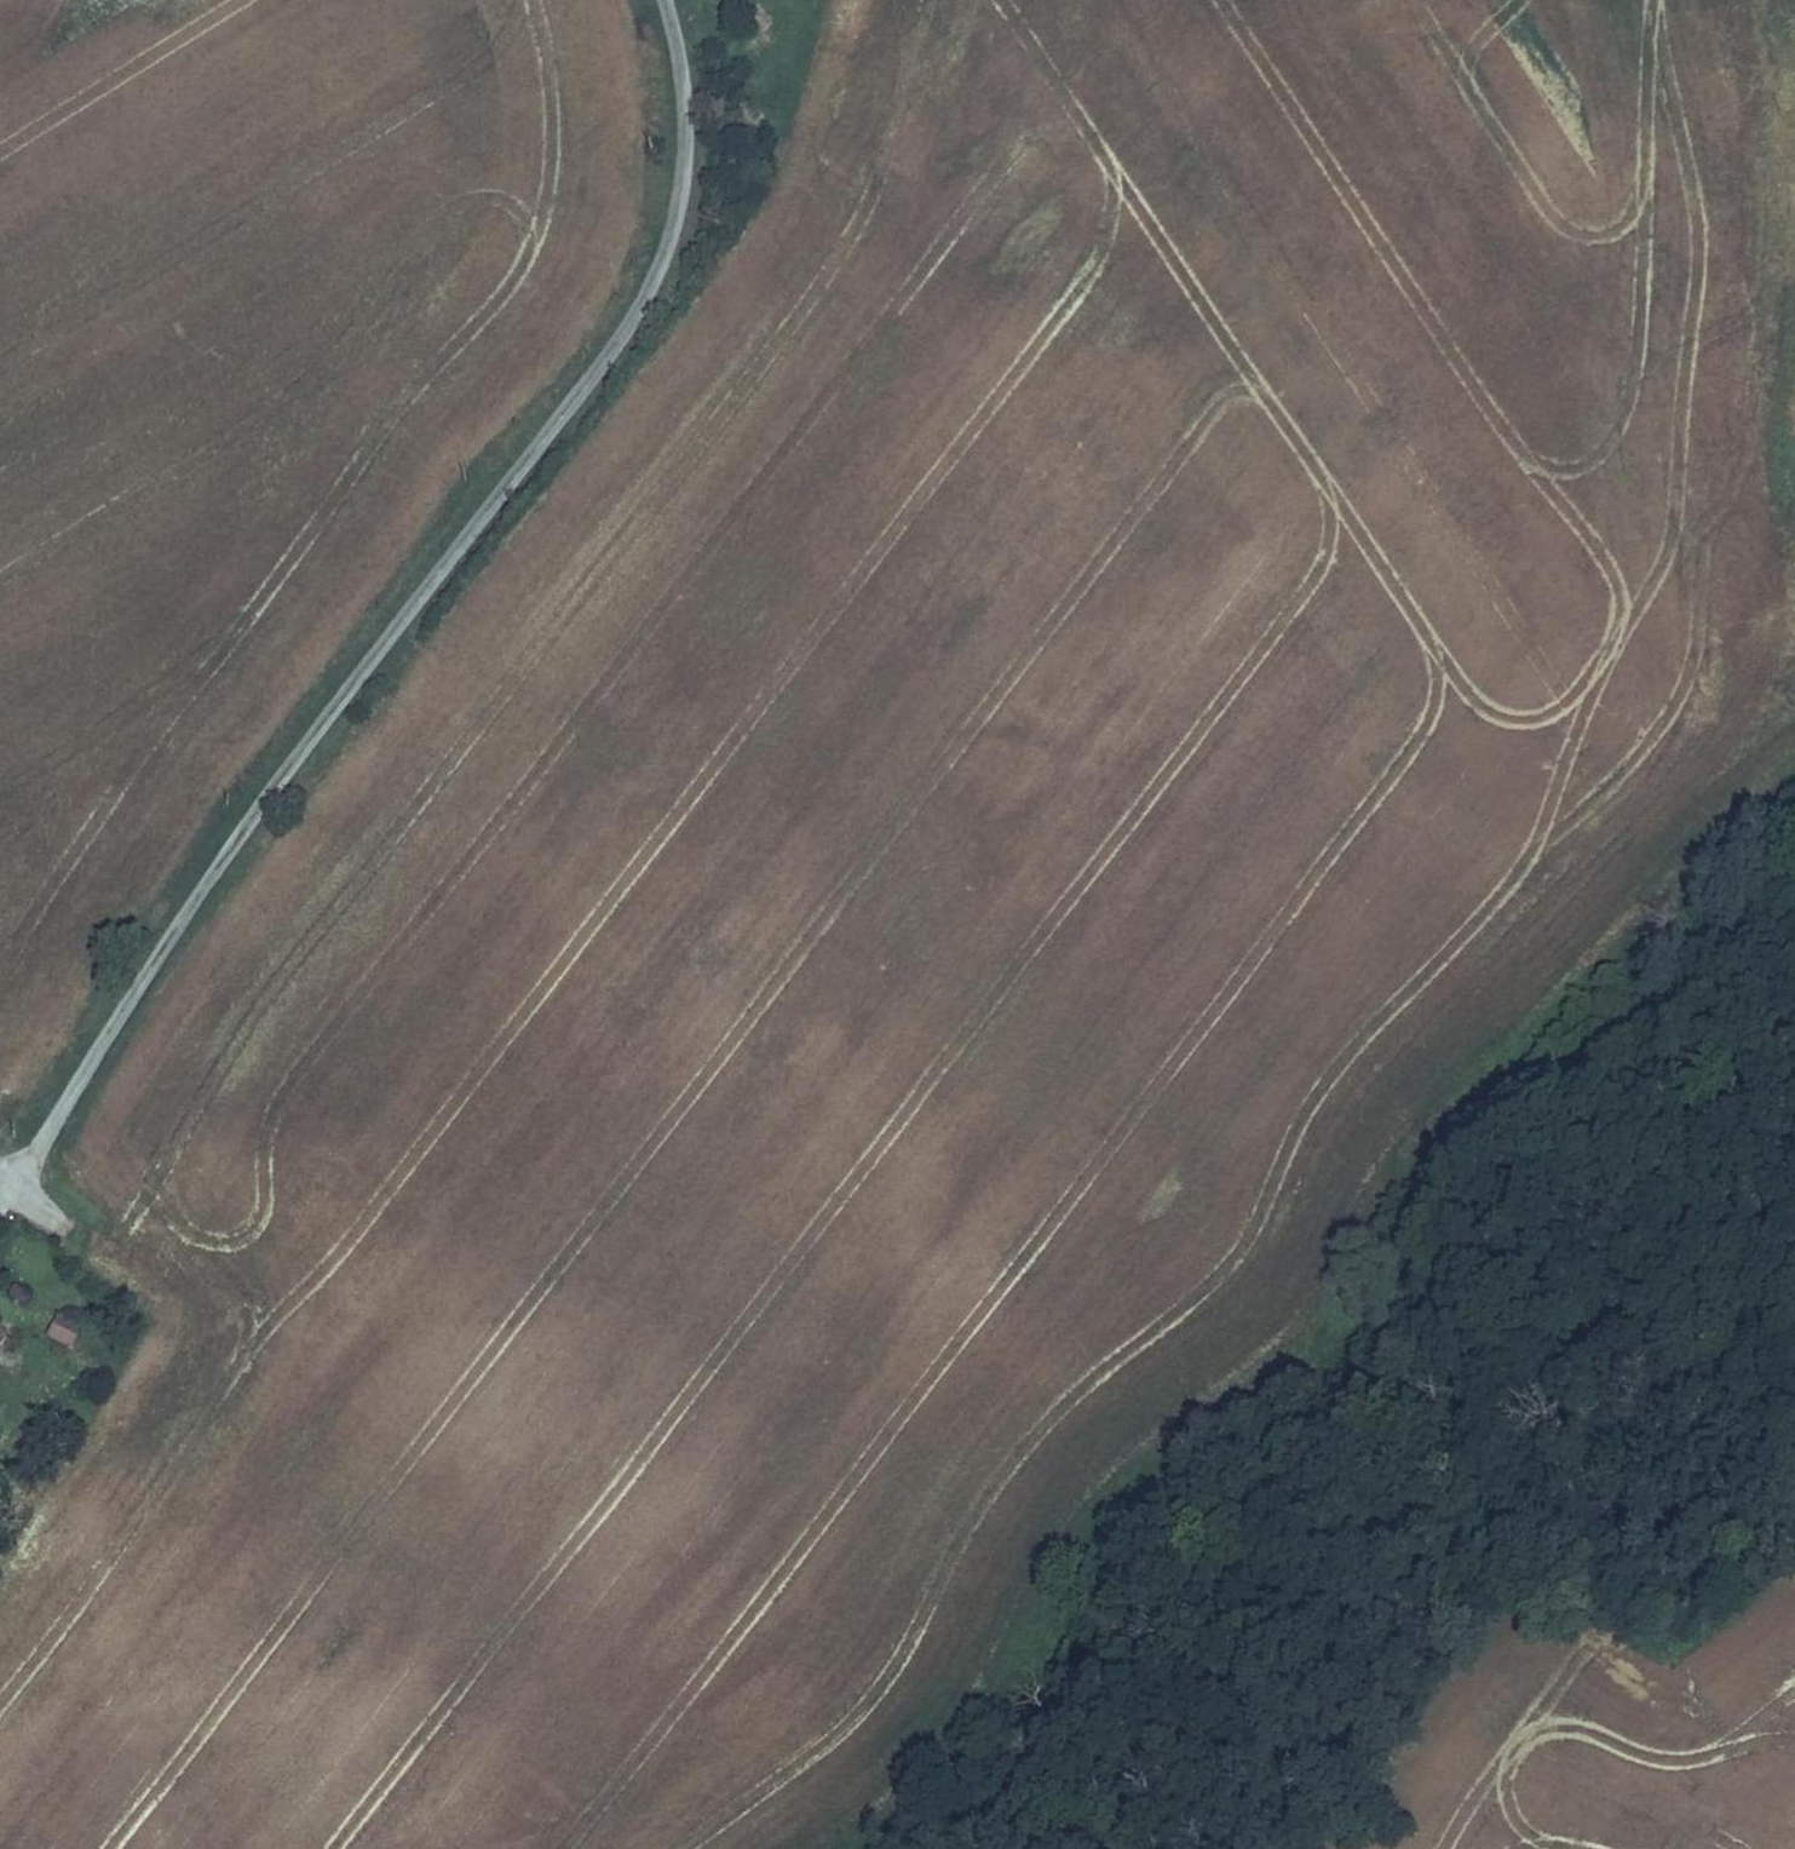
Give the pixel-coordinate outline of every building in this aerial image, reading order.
[(71,1347),(82,1324),(57,1313),(47,1336),(71,1347)]
